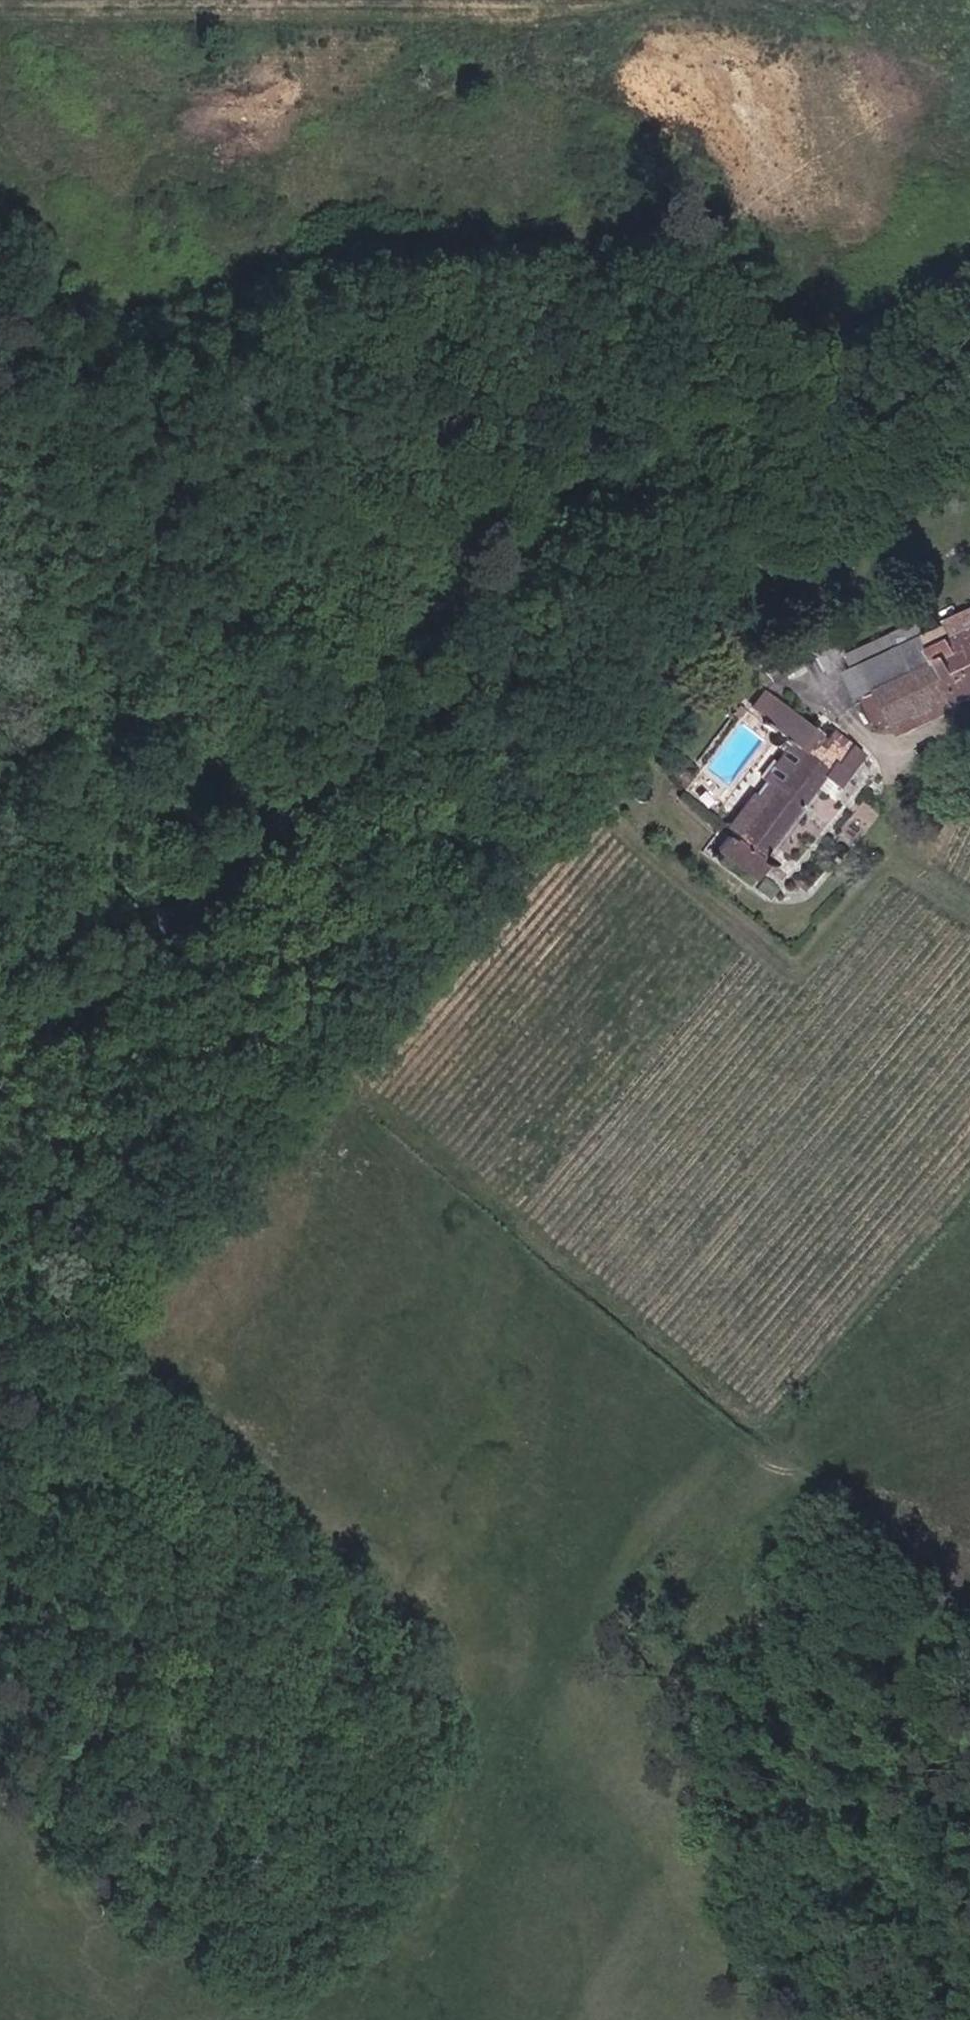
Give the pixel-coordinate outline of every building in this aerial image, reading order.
[(831,663),(857,652),(843,615),(816,625),(831,663)] [(879,695),(886,713),(906,706),(910,717),(922,712),(947,702),(968,693),(969,692),(969,626),(960,630),(953,617),(943,622),(907,638),(901,623),(857,641),(862,655),(854,660),(863,687),(875,682),(879,695)] [(765,647),(770,660),(777,678),(792,673),(794,679),(809,673),(800,649),(795,636),(765,647)] [(862,775),(865,744),(865,743),(845,726),(834,741),(824,732),(781,692),(770,705),(780,714),(775,721),(792,736),(723,810),(736,821),(727,830),(718,822),(704,839),(744,875),(760,859),(749,849),(824,771),(848,791),(862,775)]
